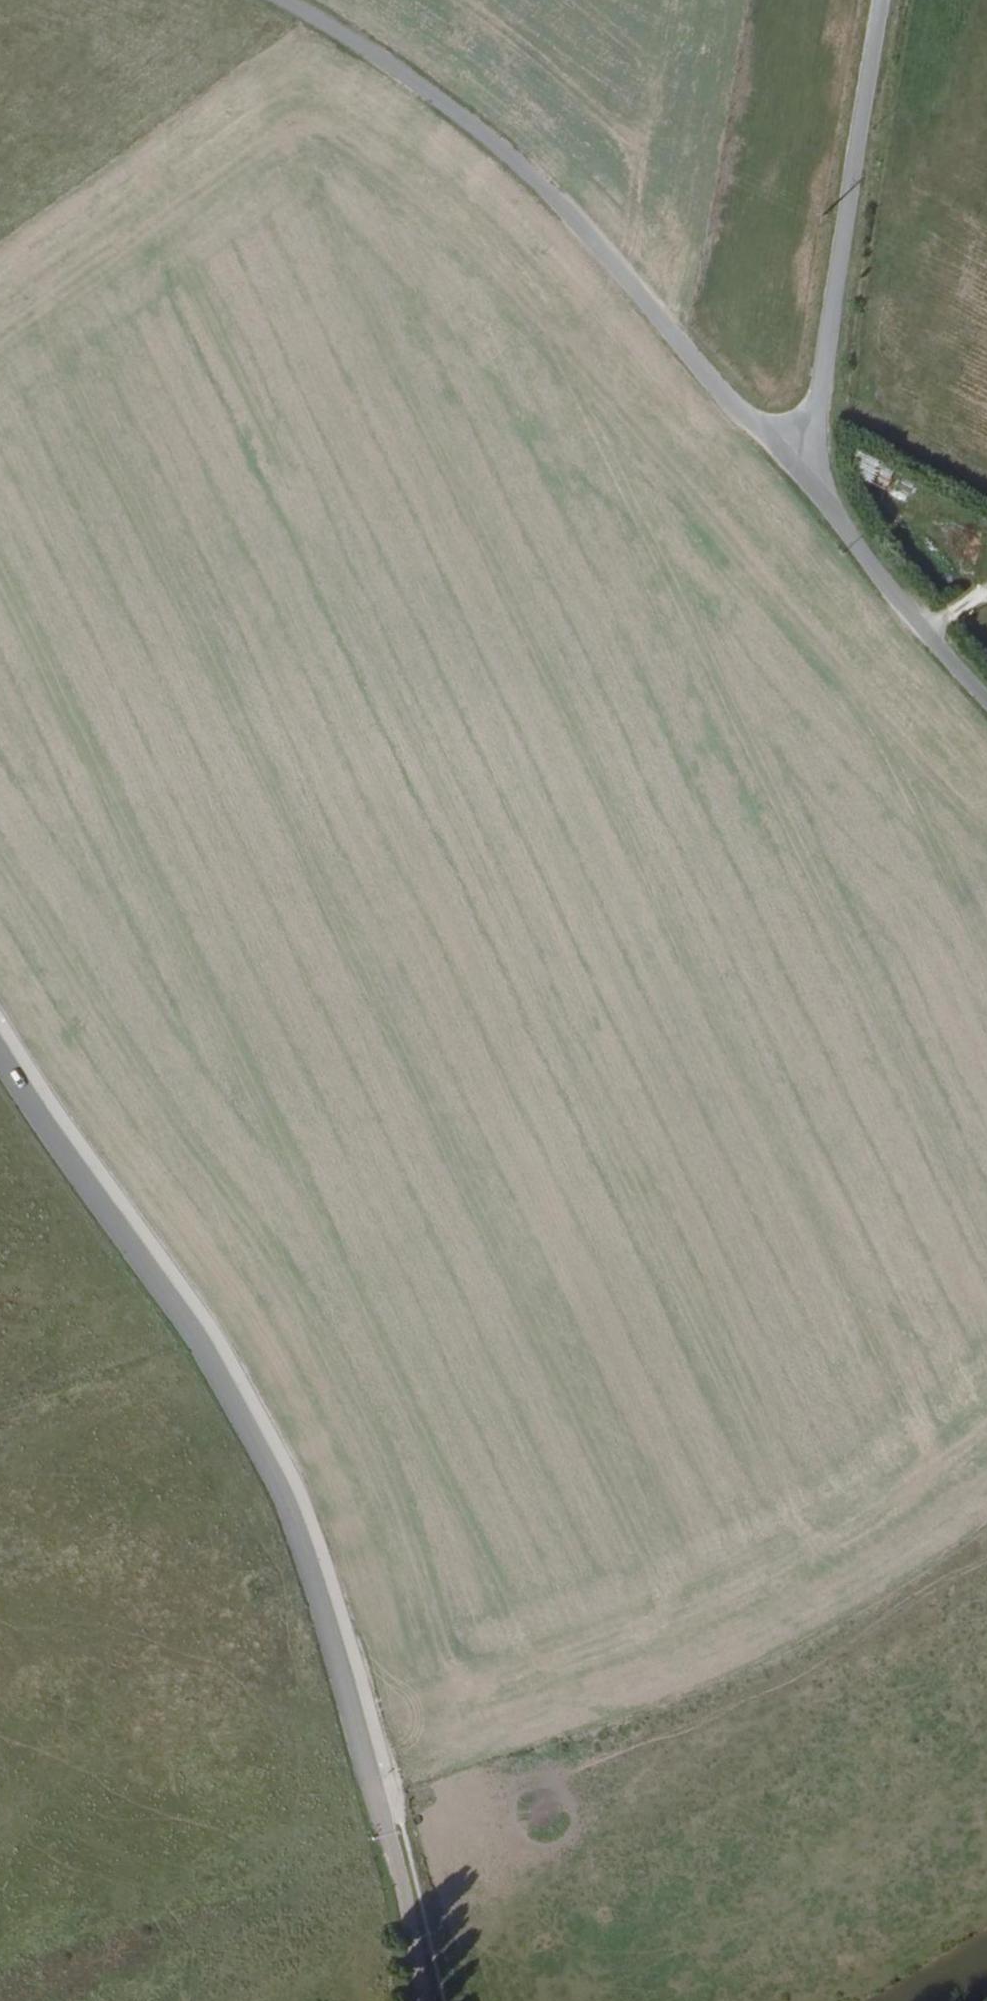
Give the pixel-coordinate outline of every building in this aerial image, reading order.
[(882,489),(890,473),(864,460),(856,475),(882,489)]
